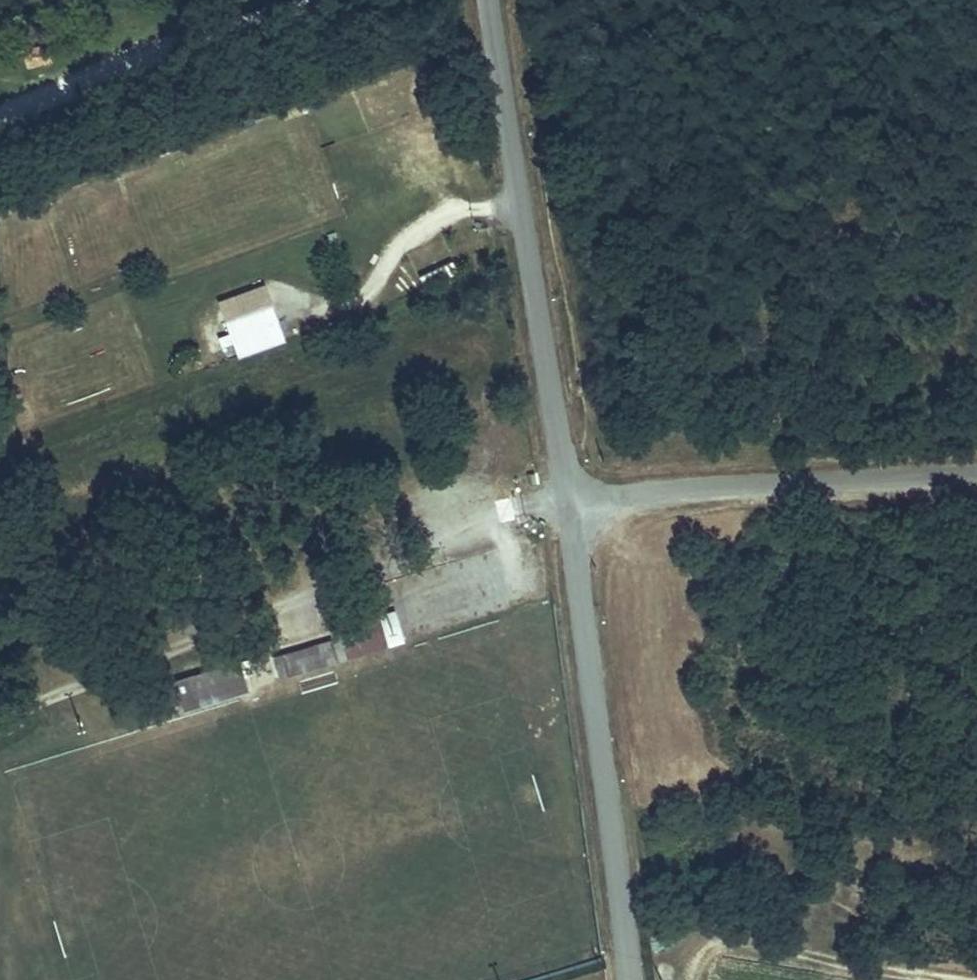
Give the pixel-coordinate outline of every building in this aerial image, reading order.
[(285,341),(264,283),(217,300),(237,358),(285,341)] [(387,644),(377,608),(329,621),(333,634),(277,651),(284,675),(387,644)] [(173,680),(177,698),(246,675),(239,658),(173,680)]
